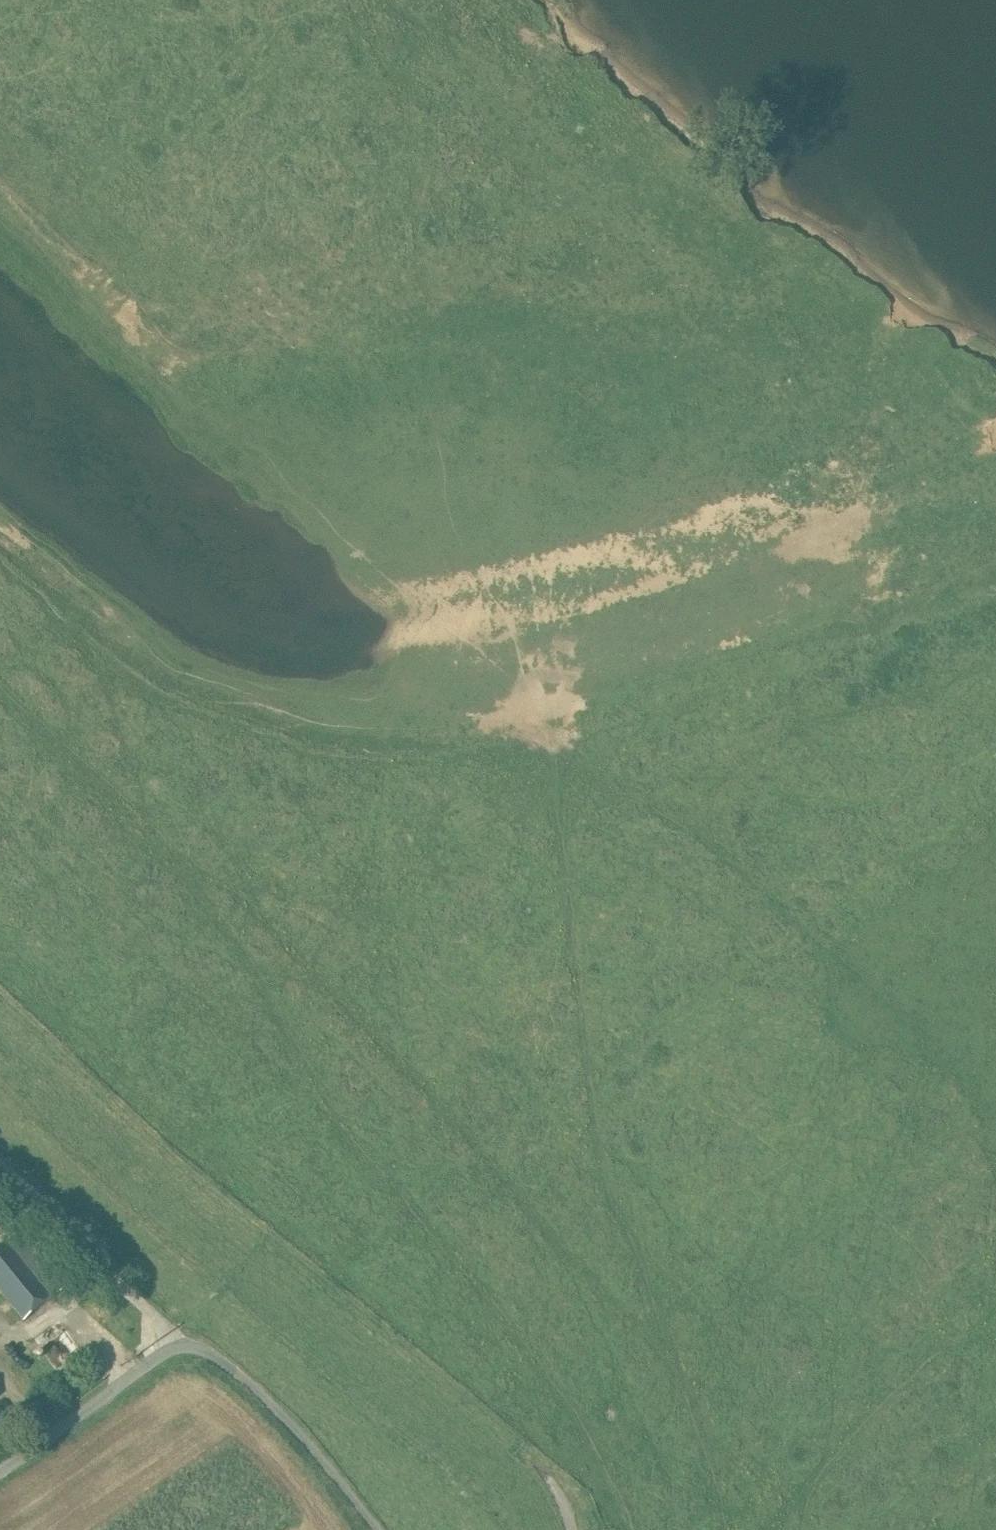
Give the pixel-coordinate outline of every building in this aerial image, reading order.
[(8,1242),(0,1248),(0,1290),(12,1306),(25,1321),(53,1298),(40,1283),(8,1242)] [(57,1370),(83,1354),(66,1327),(40,1343),(57,1370)]
